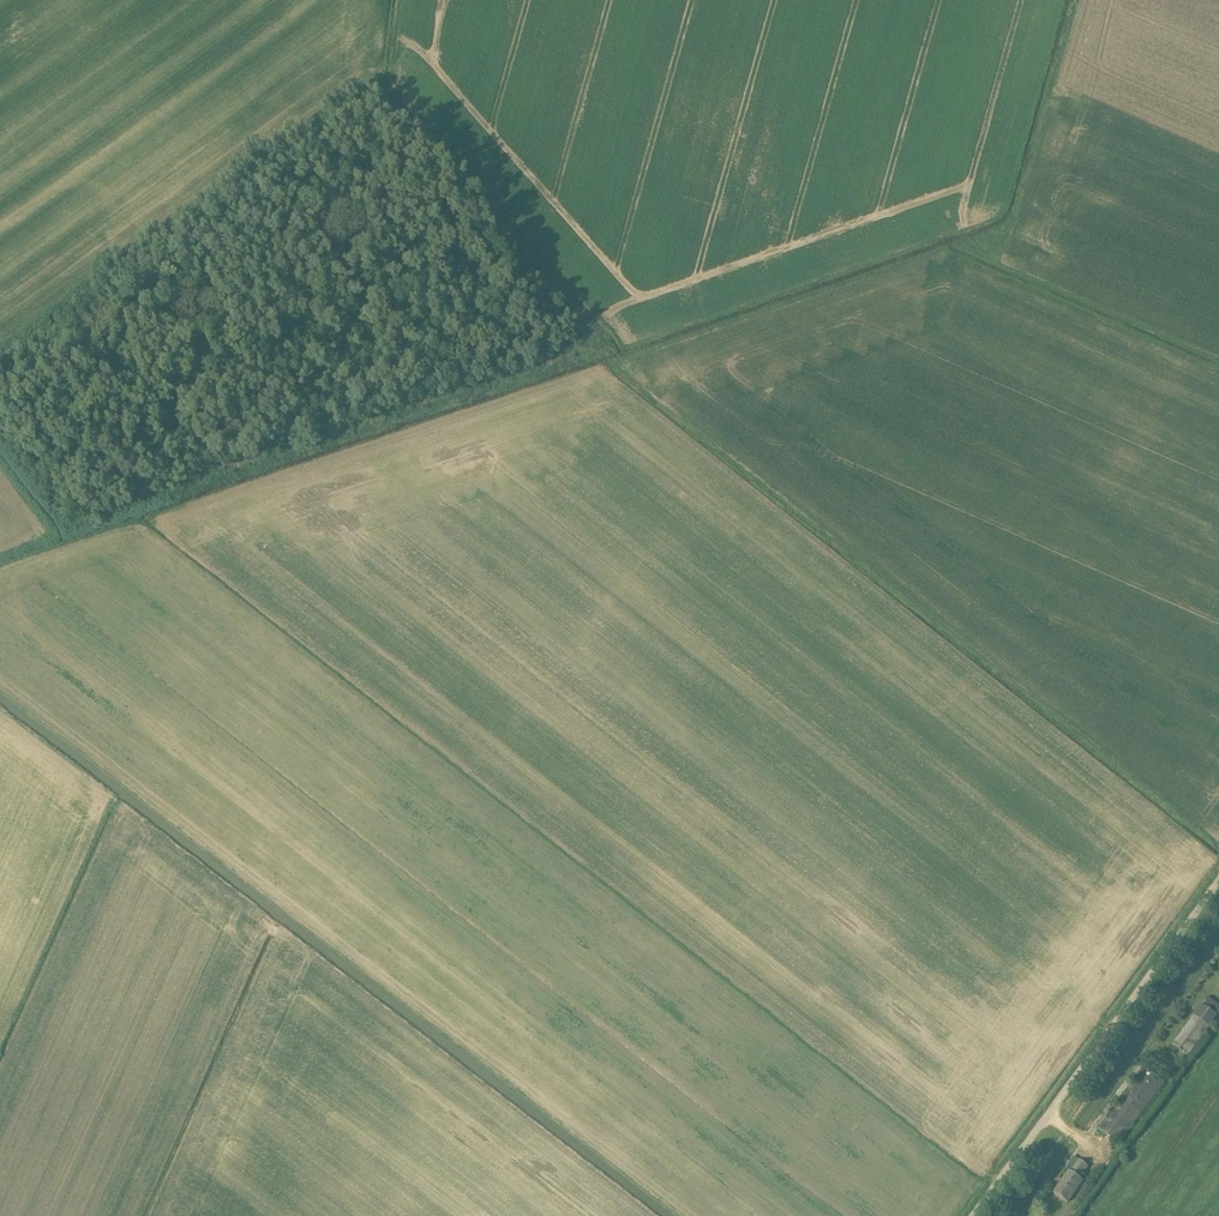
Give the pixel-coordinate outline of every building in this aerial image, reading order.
[(1188,1057),(1218,1013),(1218,1005),(1208,997),(1172,1045),(1188,1057)] [(1164,1082),(1143,1067),(1099,1128),(1119,1143),(1164,1082)] [(1054,1192),(1068,1202),(1083,1180),(1080,1178),(1089,1166),(1079,1159),(1071,1172),(1069,1171),(1054,1192)]
